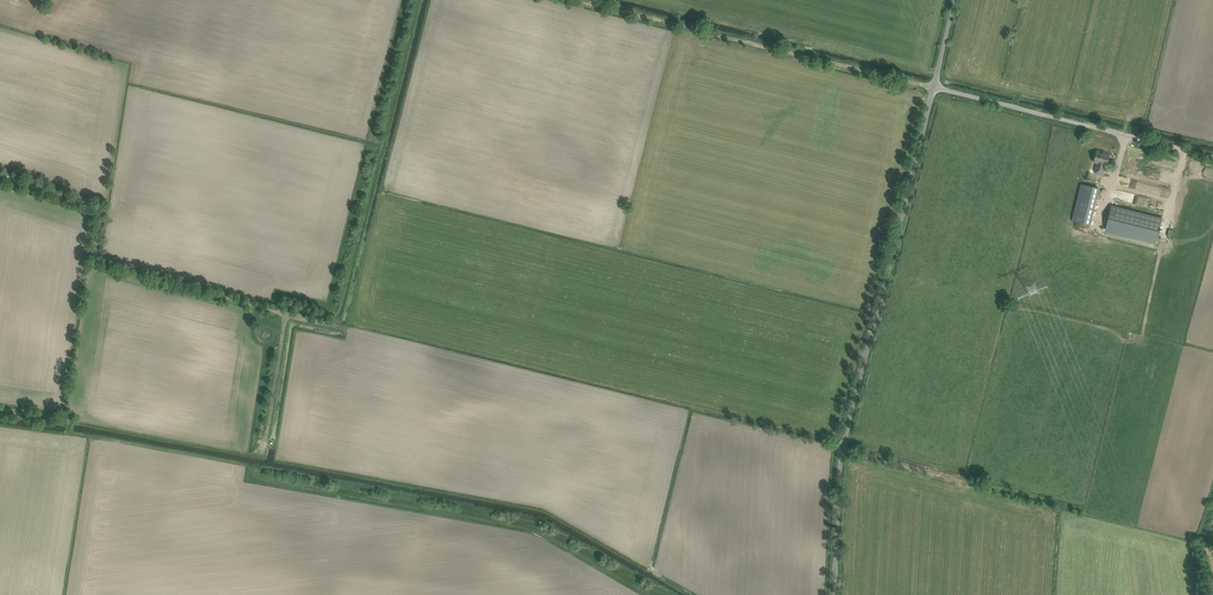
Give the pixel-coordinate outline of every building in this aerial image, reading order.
[(1107,165),(1110,155),(1102,153),(1102,152),(1097,150),(1094,162),(1097,163),(1095,173),(1102,175),(1105,165),(1107,165)] [(1090,225),(1098,194),(1099,188),(1081,184),(1079,190),(1072,220),(1090,225)] [(1105,231),(1156,244),(1161,224),(1162,218),(1111,205),(1110,211),(1105,231)]
